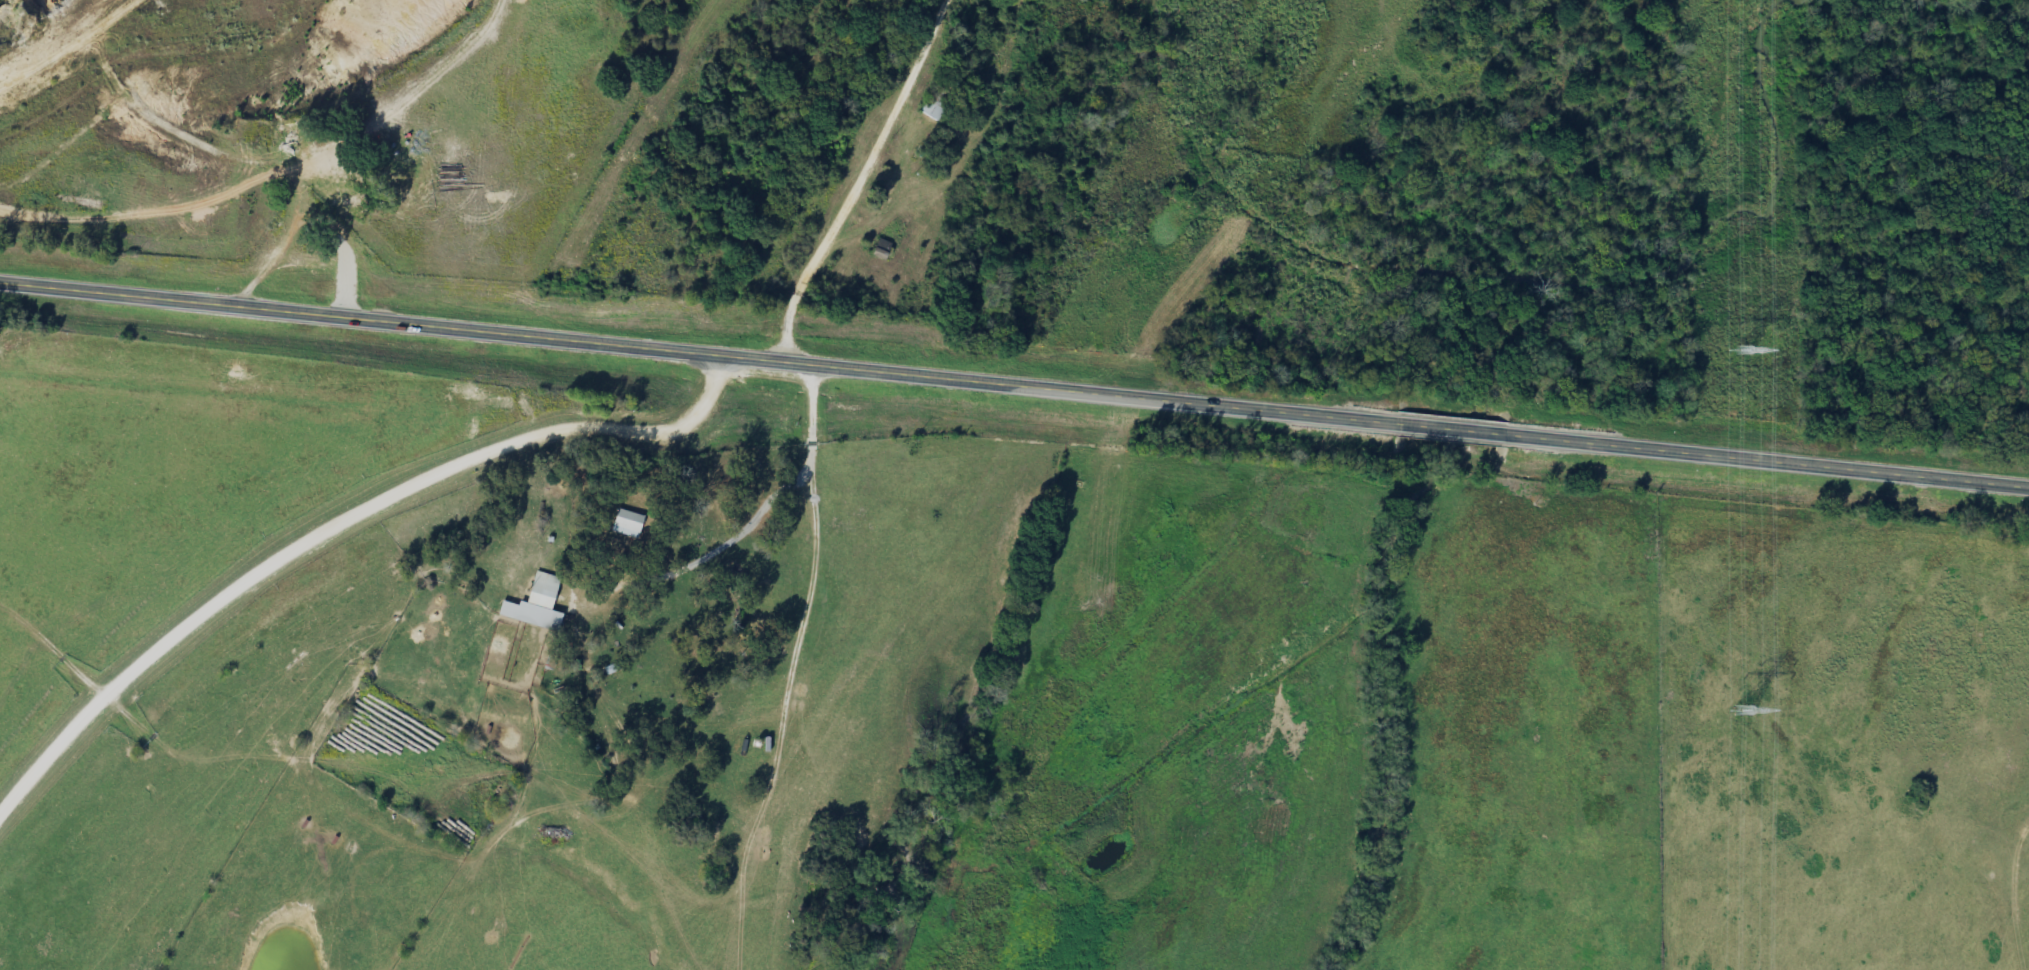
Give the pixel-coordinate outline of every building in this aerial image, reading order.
[(612,532),(639,537),(643,514),(616,509),(612,532)] [(498,614),(557,632),(562,614),(550,610),(560,578),(535,570),(524,606),(502,599),(498,614)]
